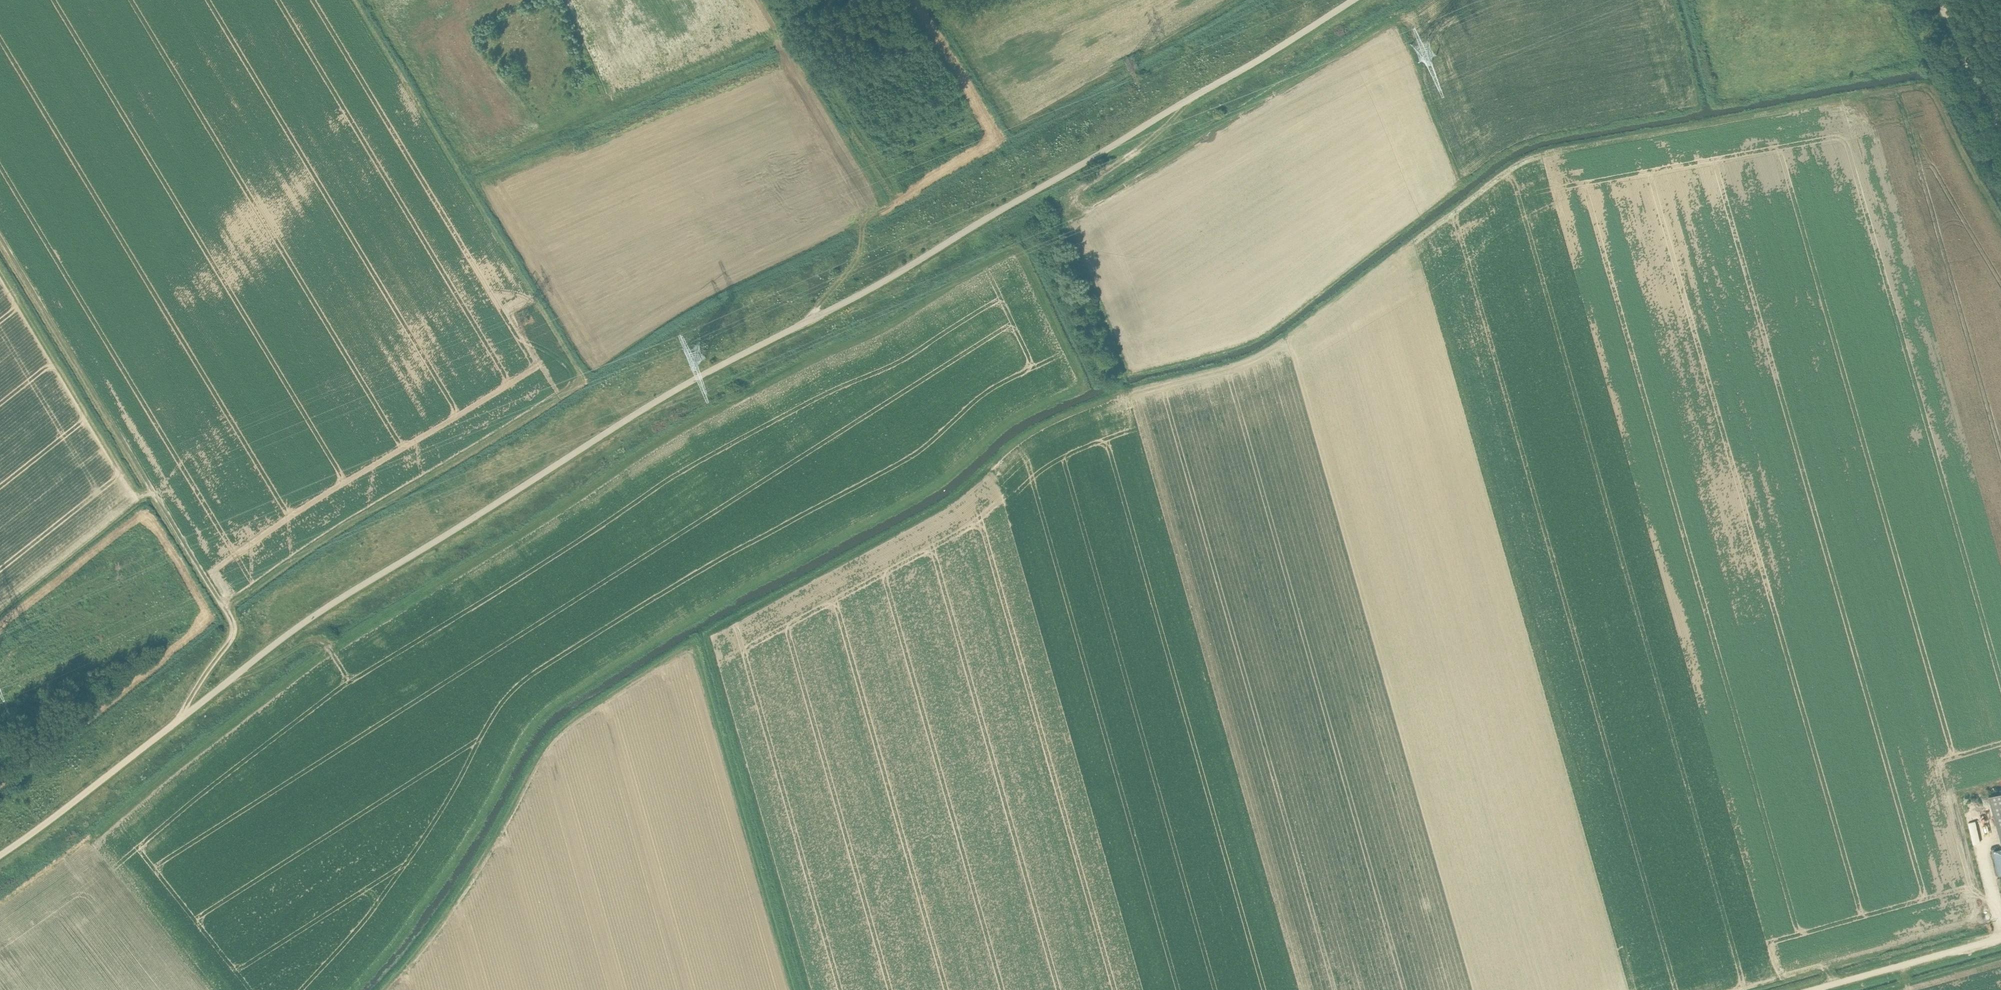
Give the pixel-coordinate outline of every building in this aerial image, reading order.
[(1989,796),(2000,840),(2000,793),(1989,796)]
